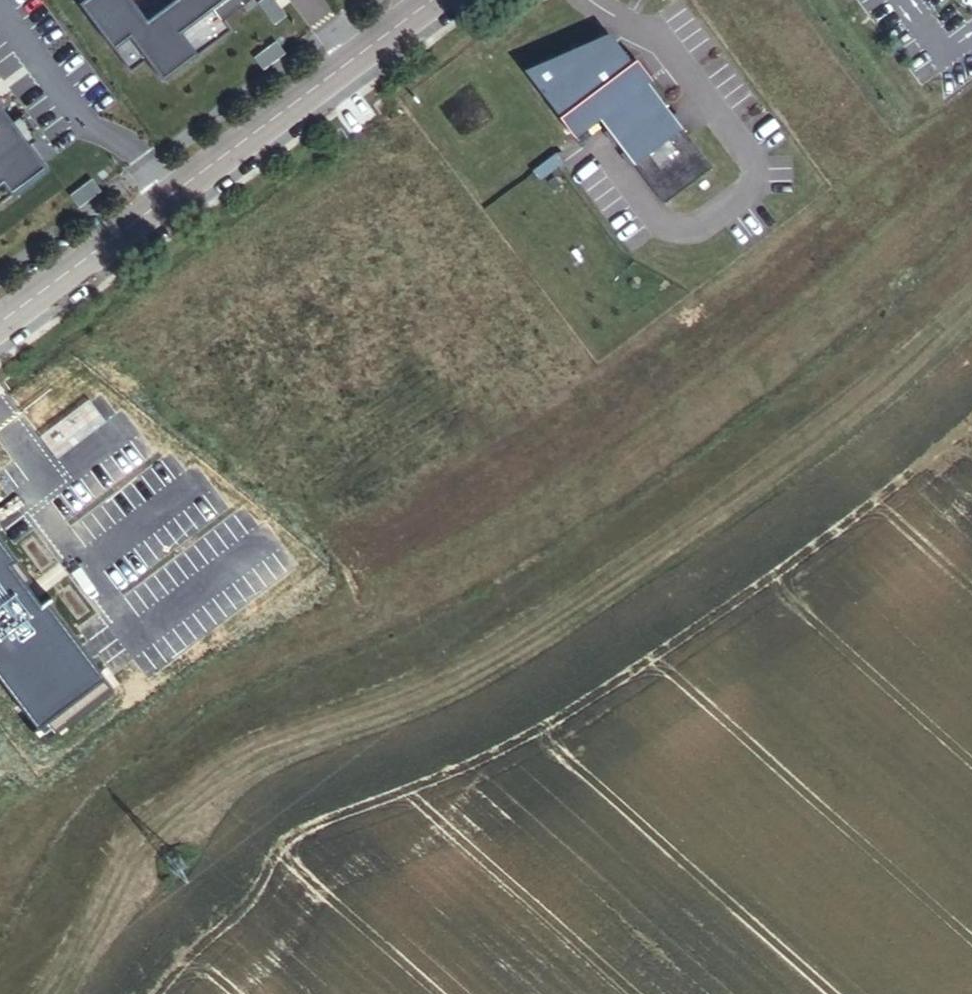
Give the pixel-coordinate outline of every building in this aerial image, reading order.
[(217,35),(201,13),(219,0),(78,0),(67,9),(117,76),(134,64),(150,86),(217,35)] [(620,47),(609,33),(602,36),(614,52),(620,47)] [(602,36),(524,71),(575,137),(599,118),(607,128),(616,140),(624,150),(633,162),(665,203),(714,165),(682,124),(674,113),(648,80),(633,59),(631,61),(620,47),(614,52),(602,36)] [(652,77),(636,56),(633,59),(648,80),(652,77)] [(687,120),(678,109),(674,113),(682,124),(687,120)] [(607,128),(603,131),(612,142),(616,140),(607,128)] [(31,172),(0,130),(0,195),(31,172)] [(624,150),(620,153),(629,164),(633,162),(624,150)]
